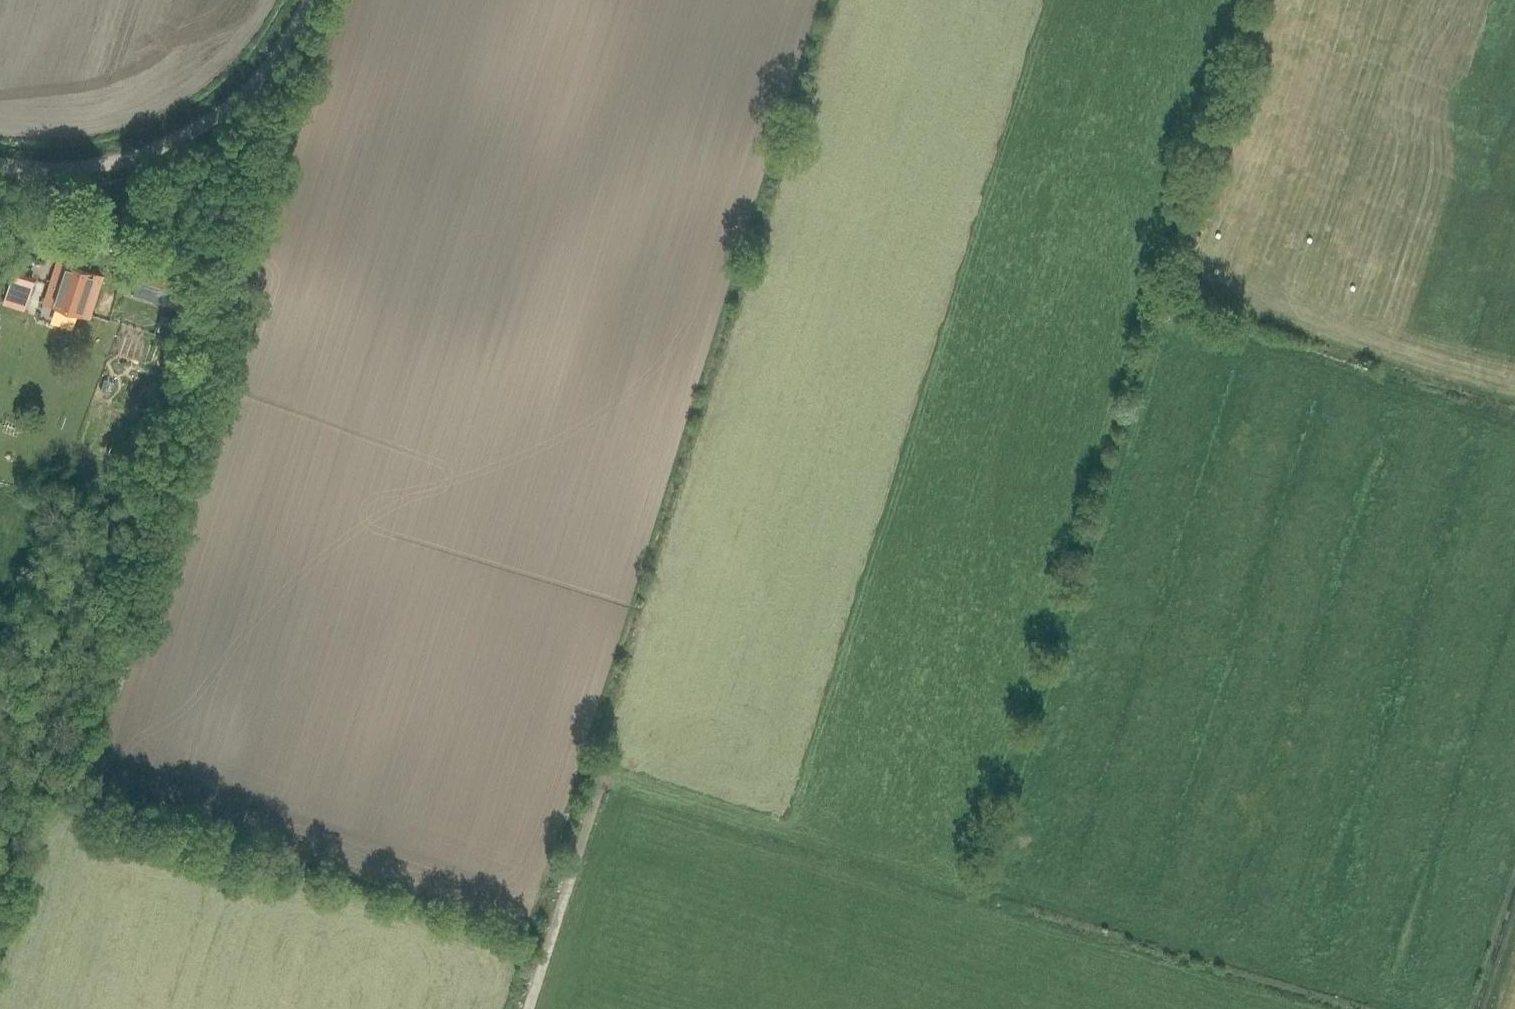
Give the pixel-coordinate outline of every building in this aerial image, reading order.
[(102,275),(66,264),(60,280),(53,278),(45,303),(89,317),(102,275)] [(167,301),(173,277),(143,268),(136,293),(167,301)] [(5,293),(26,299),(32,281),(34,277),(20,272),(13,270),(5,293)] [(182,305),(183,282),(172,282),(170,304),(182,305)]
